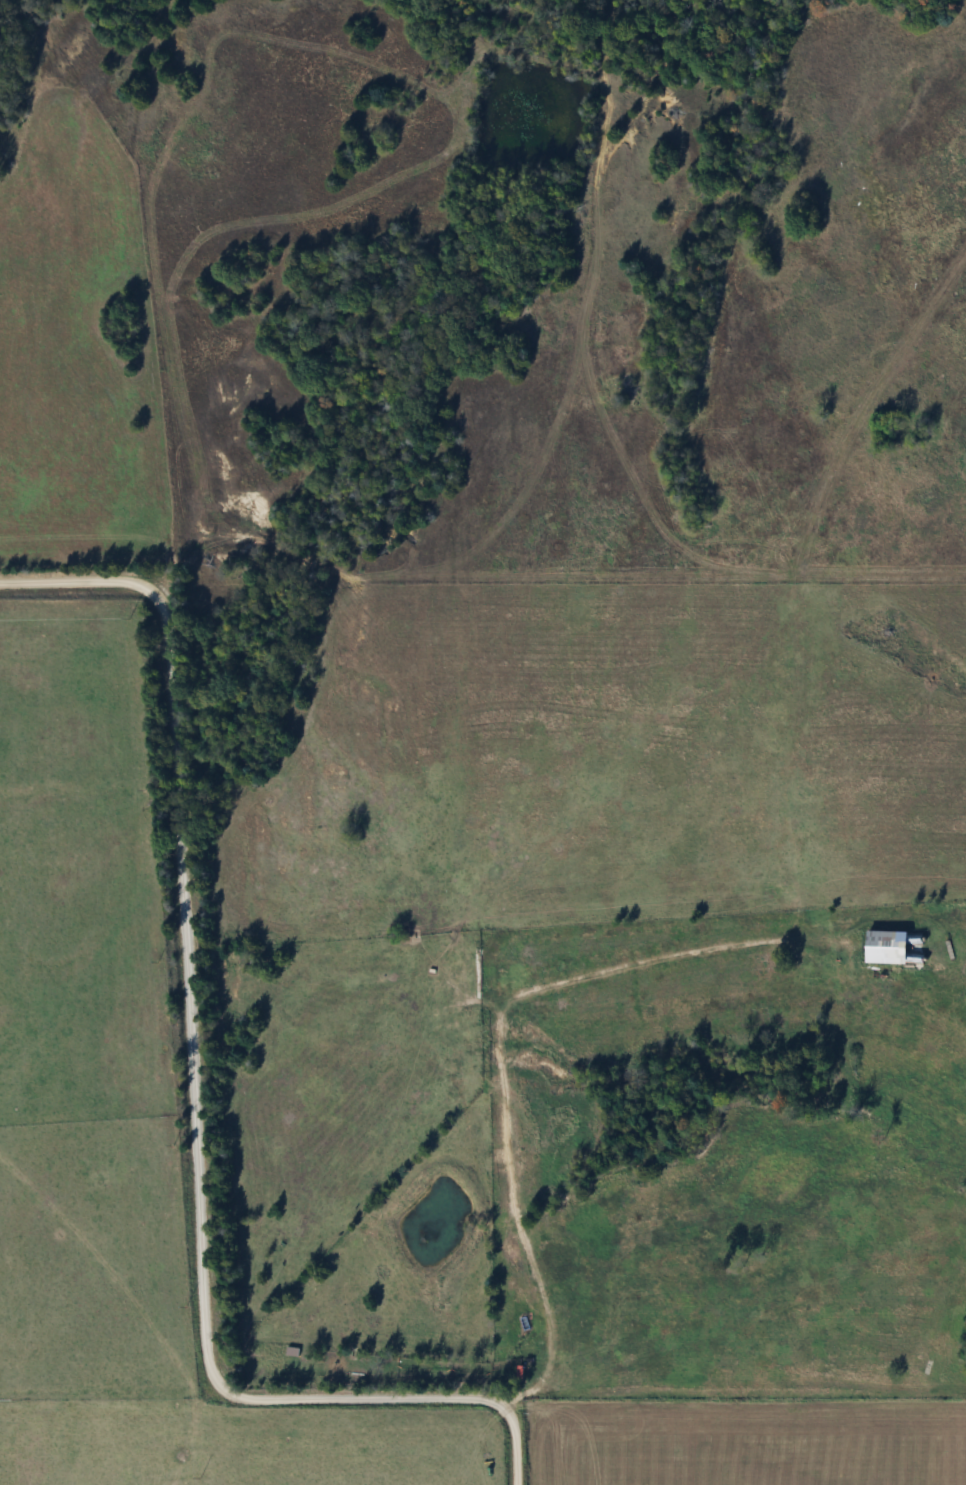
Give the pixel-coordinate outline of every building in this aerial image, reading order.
[(923,933),(868,932),(868,963),(922,965),(923,933)]
